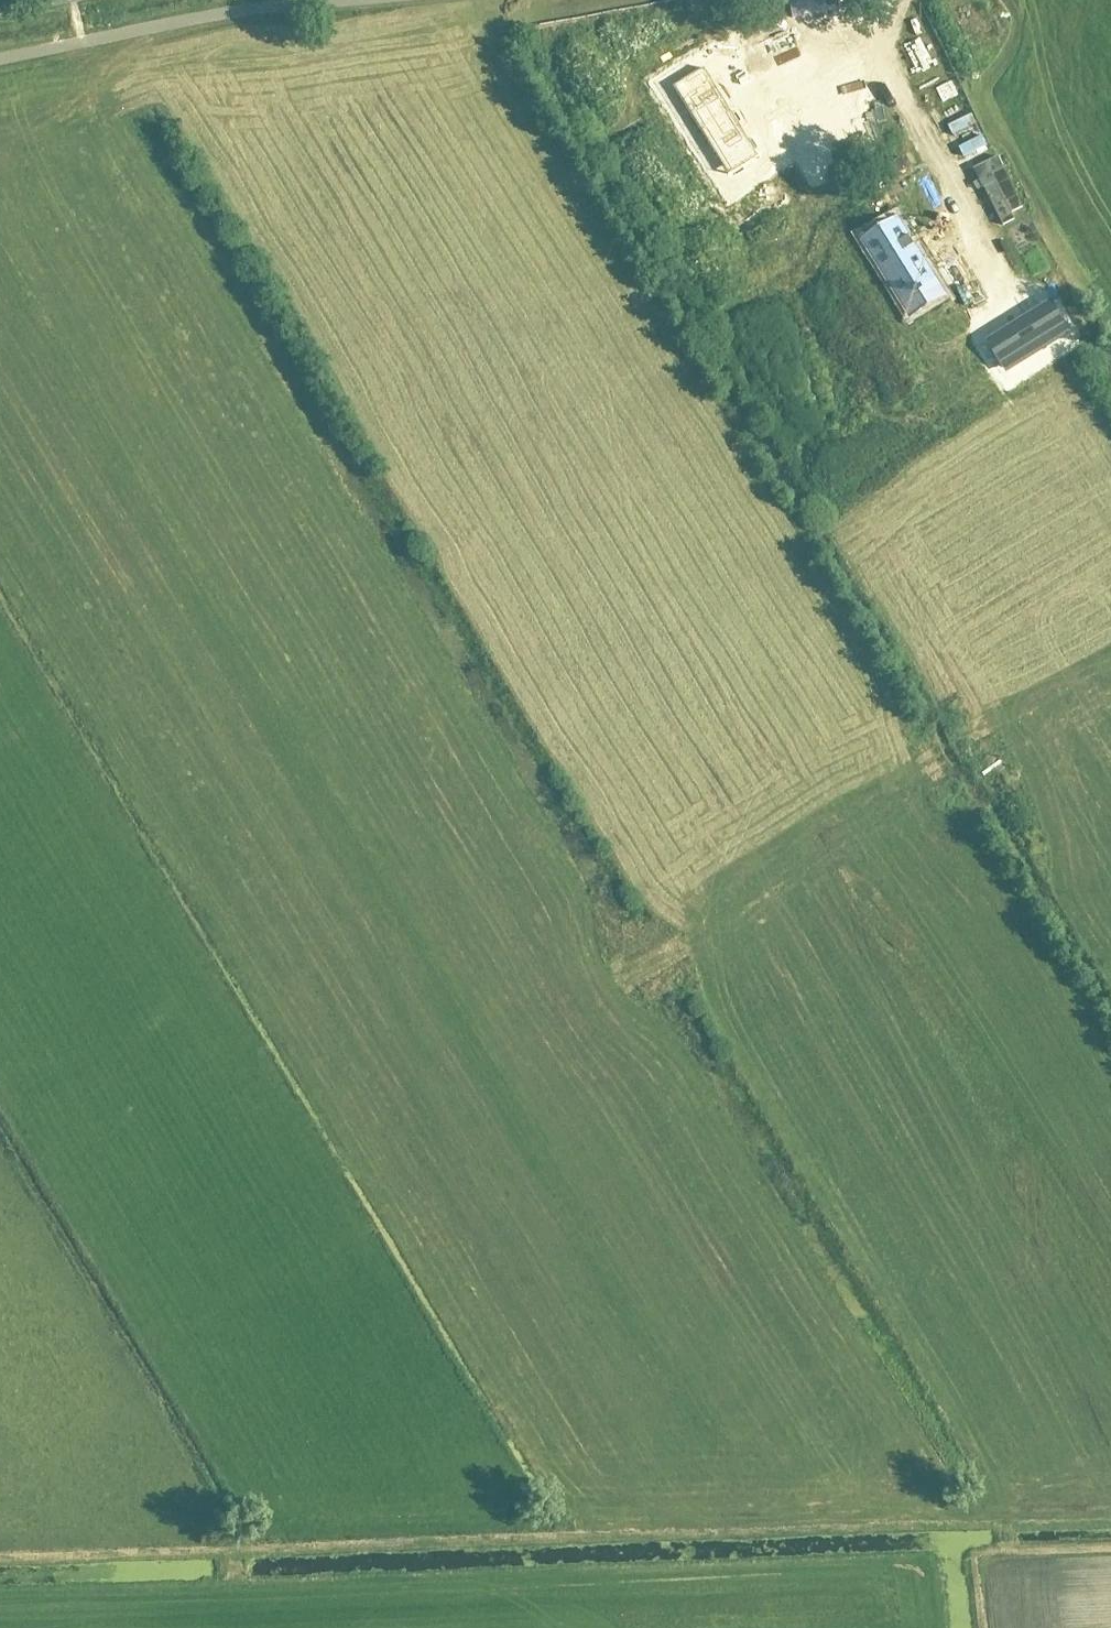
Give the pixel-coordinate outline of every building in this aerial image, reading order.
[(808,69),(846,56),(830,8),(831,8),(828,0),(785,0),(808,69)] [(973,44),(963,49),(970,64),(981,59),(973,44)] [(706,73),(675,93),(729,181),(761,162),(763,166),(764,165),(705,69),(704,70),(706,73)] [(854,122),(795,159),(811,187),(872,150),(854,122)] [(898,220),(863,242),(900,302),(935,280),(898,220)] [(1024,262),(1044,305),(1077,289),(1057,247),(1024,262)] [(1010,373),(1039,355),(1068,336),(1051,310),(1022,328),(993,346),(1010,373)]
